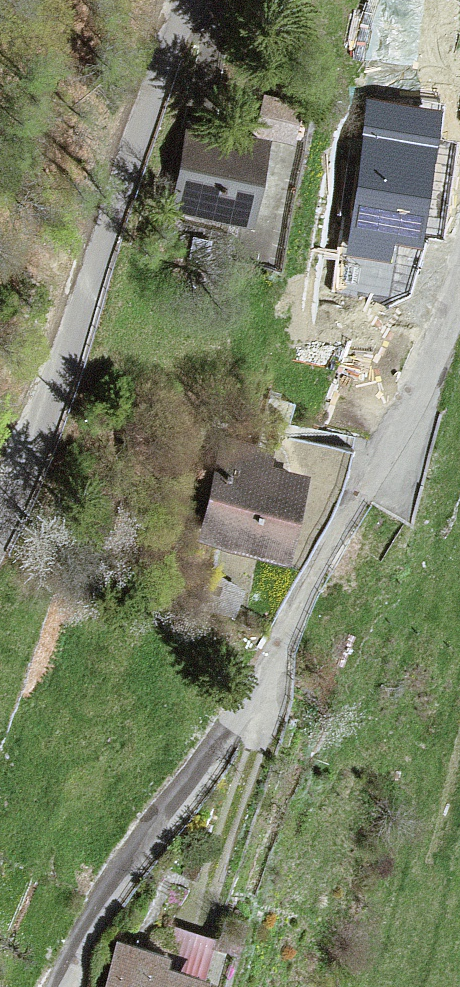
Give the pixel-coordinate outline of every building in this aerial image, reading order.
[(301,104),(267,96),(258,135),(292,143),(301,104)] [(373,108),(351,251),(388,257),(391,237),(419,242),(439,118),(373,108)] [(192,129),(176,211),(251,225),(266,144),(192,129)] [(270,453),(228,443),(206,541),(286,559),(305,477),(267,468),(270,453)] [(106,986),(202,986),(204,984),(160,971),(163,960),(118,947),(106,986)]
